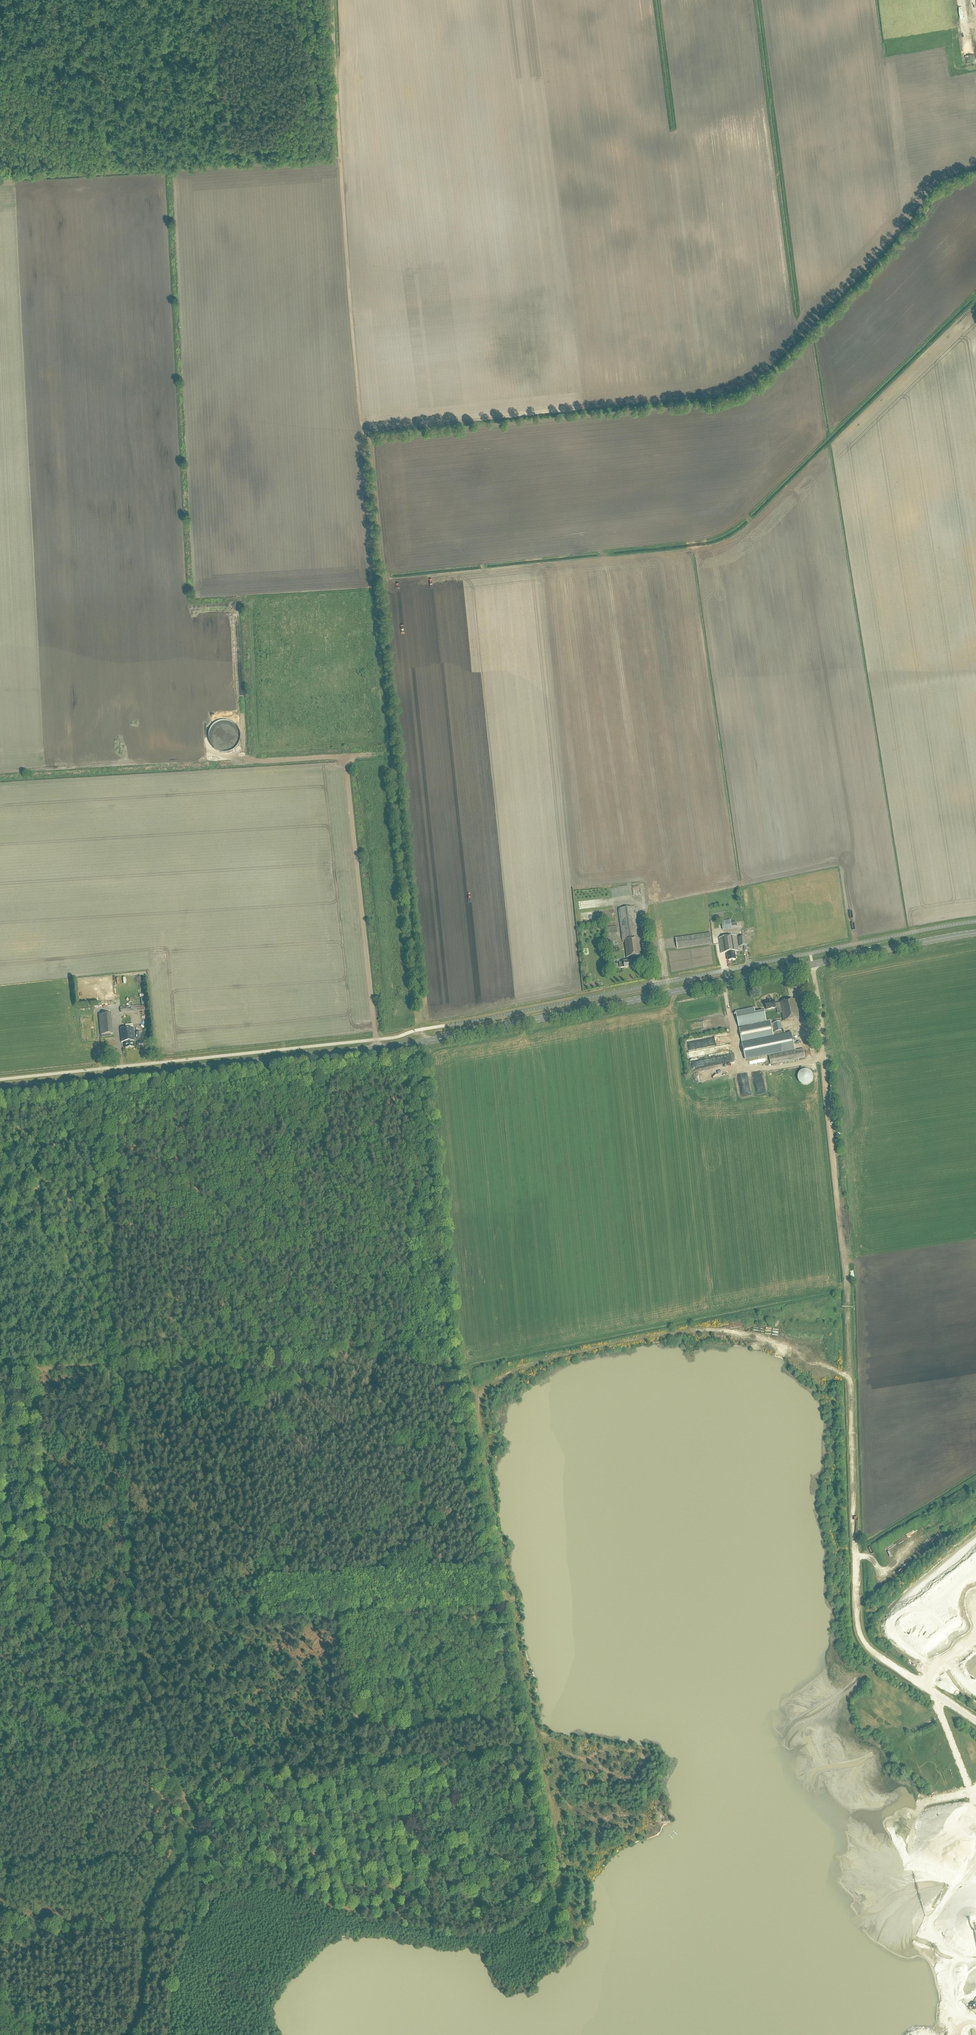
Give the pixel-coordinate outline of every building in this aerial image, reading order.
[(971,51),(964,53),(967,64),(974,62),(971,51)] [(640,938),(635,907),(618,909),(623,941),(624,941),(627,962),(619,963),(619,964),(619,968),(620,969),(624,968),(632,967),(632,961),(631,961),(631,957),(641,956),(639,938),(640,938)] [(722,922),(723,930),(732,929),(731,920),(722,922)] [(607,928),(609,942),(619,941),(617,927),(607,928)] [(710,933),(676,938),(677,949),(712,944),(710,933)] [(727,953),(728,961),(736,960),(735,952),(738,951),(736,936),(719,938),(721,953),(727,953)] [(739,937),(740,946),(747,945),(746,937),(739,937)] [(800,998),(804,1018),(811,1016),(807,997),(800,998)] [(778,1014),(782,1013),(784,1021),(799,1018),(796,999),(780,1002),(775,1003),(774,1000),(765,1002),(766,1010),(776,1008),(777,1008),(778,1014)] [(139,1006),(120,1008),(121,1013),(148,1011),(147,1004),(139,1005),(139,1006)] [(769,1056),(771,1065),(805,1058),(803,1049),(795,1051),(792,1034),(783,1036),(780,1022),(771,1024),(770,1021),(766,1022),(765,1013),(755,1015),(754,1009),(736,1013),(746,1060),(769,1056)] [(101,1038),(105,1038),(111,1037),(111,1034),(113,1034),(111,1014),(99,1015),(101,1038)] [(137,1041),(137,1042),(137,1046),(143,1046),(142,1033),(136,1034),(137,1039),(134,1039),(133,1029),(120,1030),(122,1043),(125,1043),(125,1049),(134,1049),(133,1042),(137,1041)] [(722,1060),(690,1066),(691,1072),(726,1066),(725,1063),(723,1063),(722,1060)] [(736,1070),(692,1079),(694,1086),(737,1076),(736,1070)] [(969,2003),(958,2000),(956,2005),(967,2008),(969,2003)]
